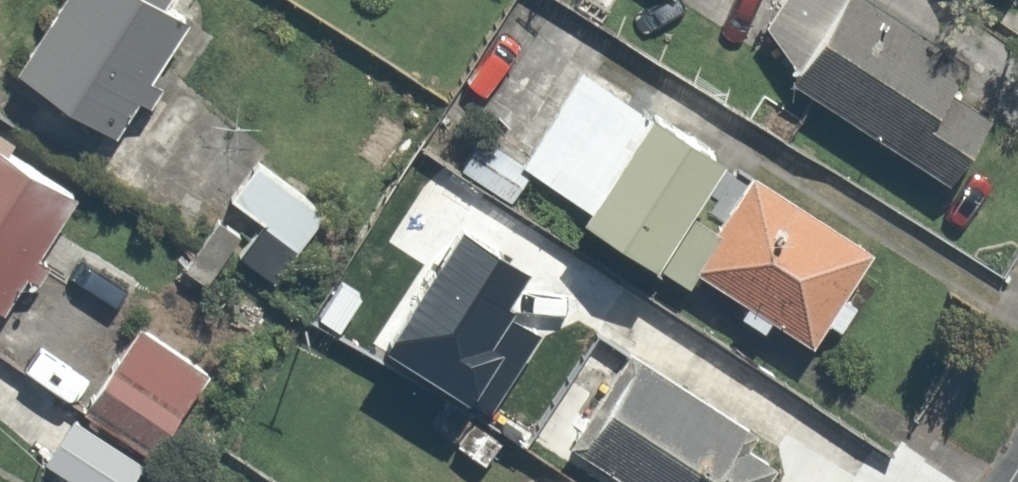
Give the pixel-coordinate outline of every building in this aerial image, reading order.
[(107,135),(187,6),(177,0),(39,0),(0,63),(0,68),(107,135)] [(758,17),(780,57),(774,67),(944,175),(987,107),(937,76),(959,42),(893,0),(769,0),(758,17)] [(573,66),(518,161),(573,192),(563,209),(682,277),(688,266),(746,165),(573,66)] [(476,138),(458,165),(508,198),(526,171),(476,138)] [(0,145),(0,312),(78,199),(0,145)] [(328,196),(251,151),(225,196),(256,215),(229,260),(274,286),(328,196)] [(872,238),(746,165),(688,266),(814,338),(872,238)] [(603,267),(524,221),(498,267),(577,312),(603,267)] [(130,317),(84,403),(161,444),(207,359),(130,317)] [(624,481),(745,481),(759,459),(745,451),(758,430),(618,347),(560,445),(624,481)] [(30,463),(63,481),(120,481),(134,458),(58,415),(30,463)]
